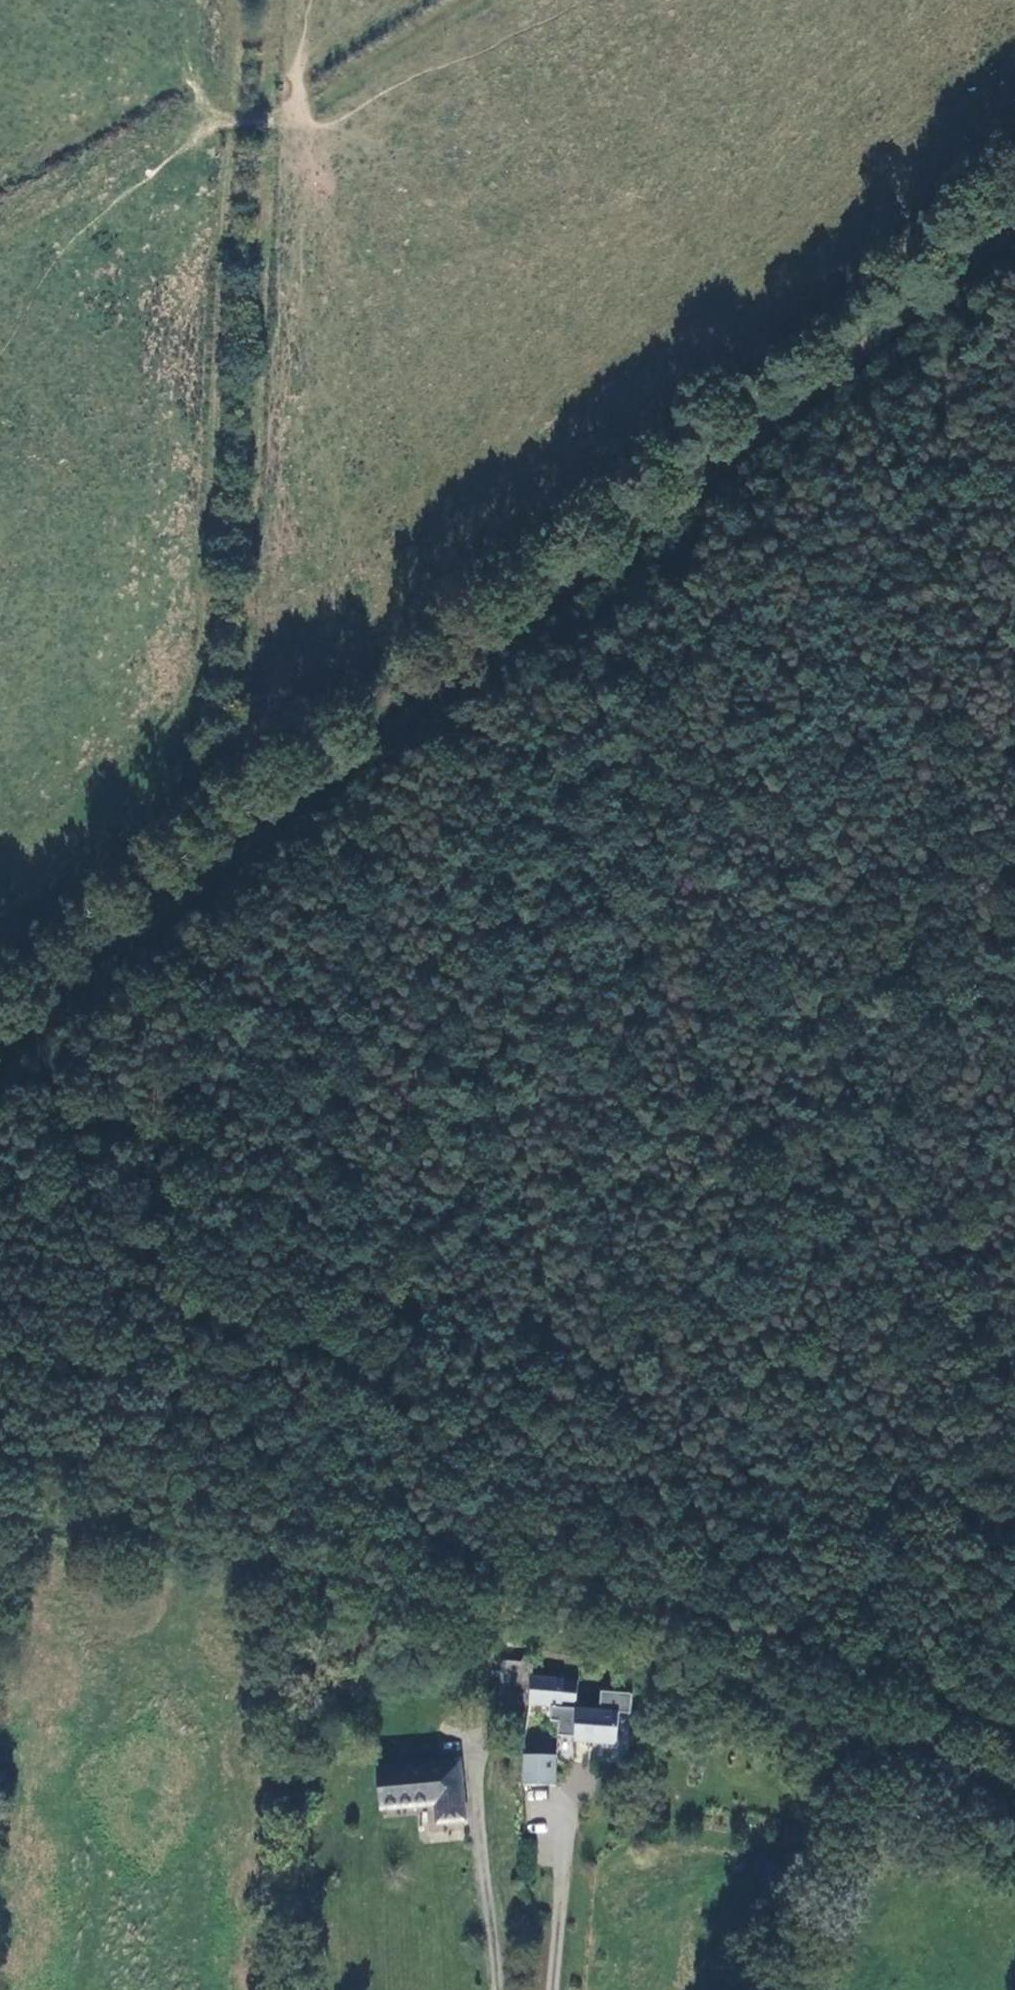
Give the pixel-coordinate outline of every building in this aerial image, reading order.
[(501,1701),(526,1703),(529,1675),(531,1663),(507,1661),(501,1701)] [(576,1679),(529,1675),(526,1703),(549,1705),(547,1719),(556,1720),(554,1735),(573,1736),(573,1733),(590,1735),(589,1743),(614,1745),(617,1713),(628,1714),(630,1694),(599,1691),(597,1710),(573,1708),(576,1679)] [(573,1733),(573,1736),(572,1741),(589,1743),(590,1735),(573,1733)] [(559,1783),(558,1757),(525,1758),(526,1784),(559,1783)] [(463,1819),(458,1761),(379,1769),(383,1807),(437,1802),(439,1821),(463,1819)]
